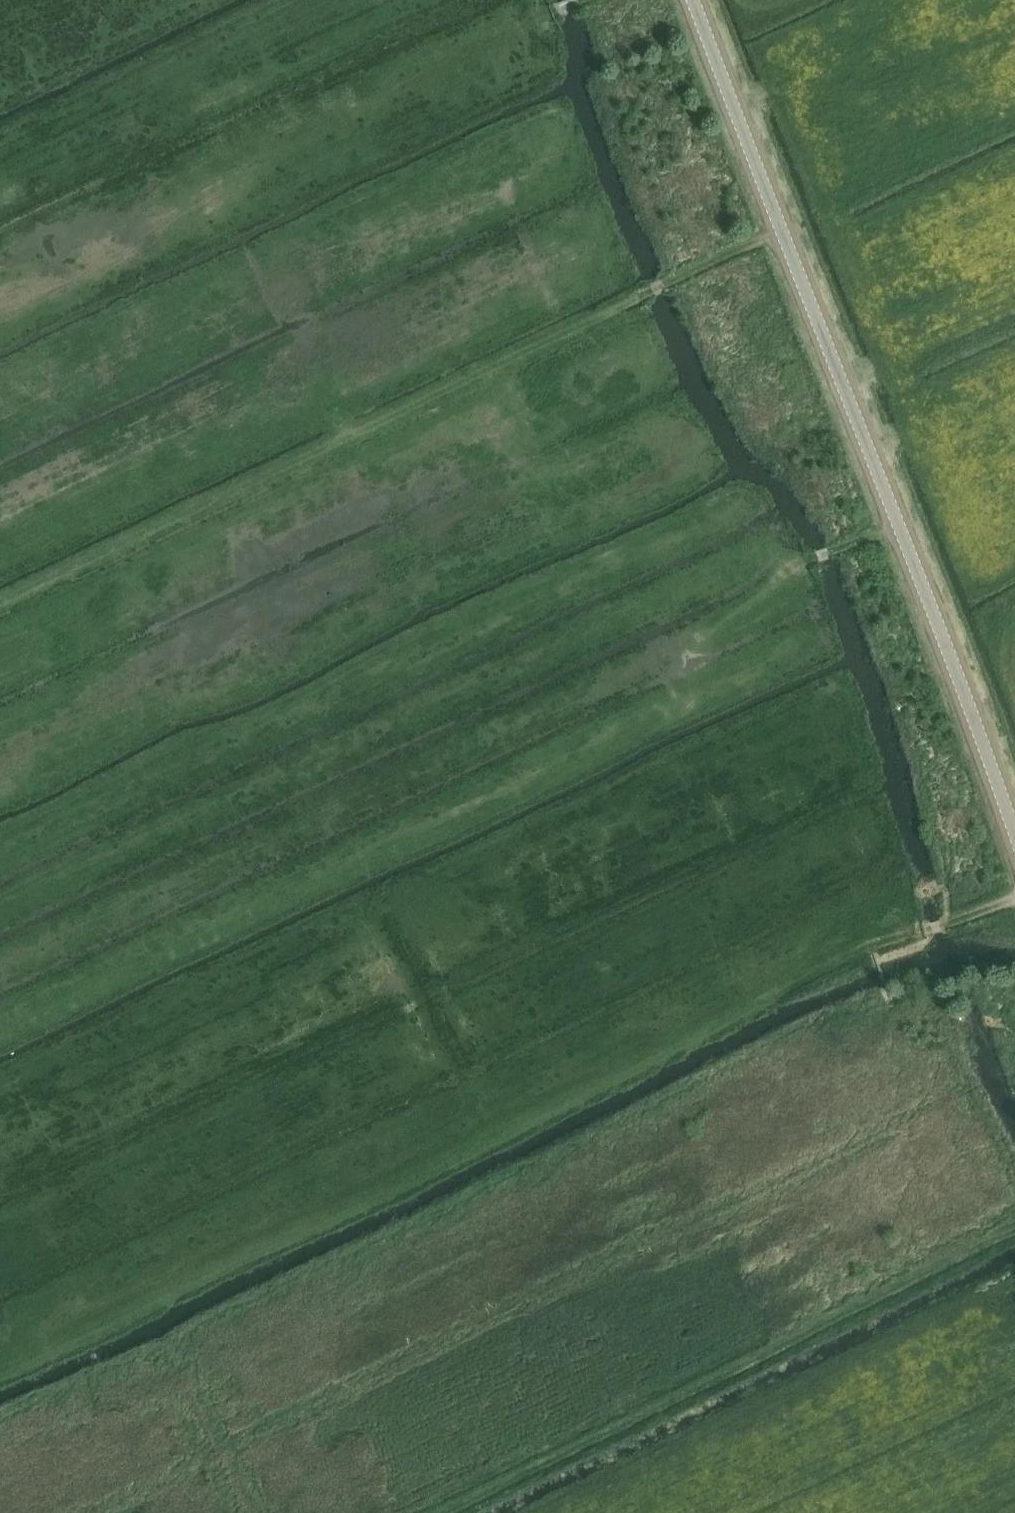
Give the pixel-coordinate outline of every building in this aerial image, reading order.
[(558,13),(573,8),(571,0),(553,0),(558,13)]
